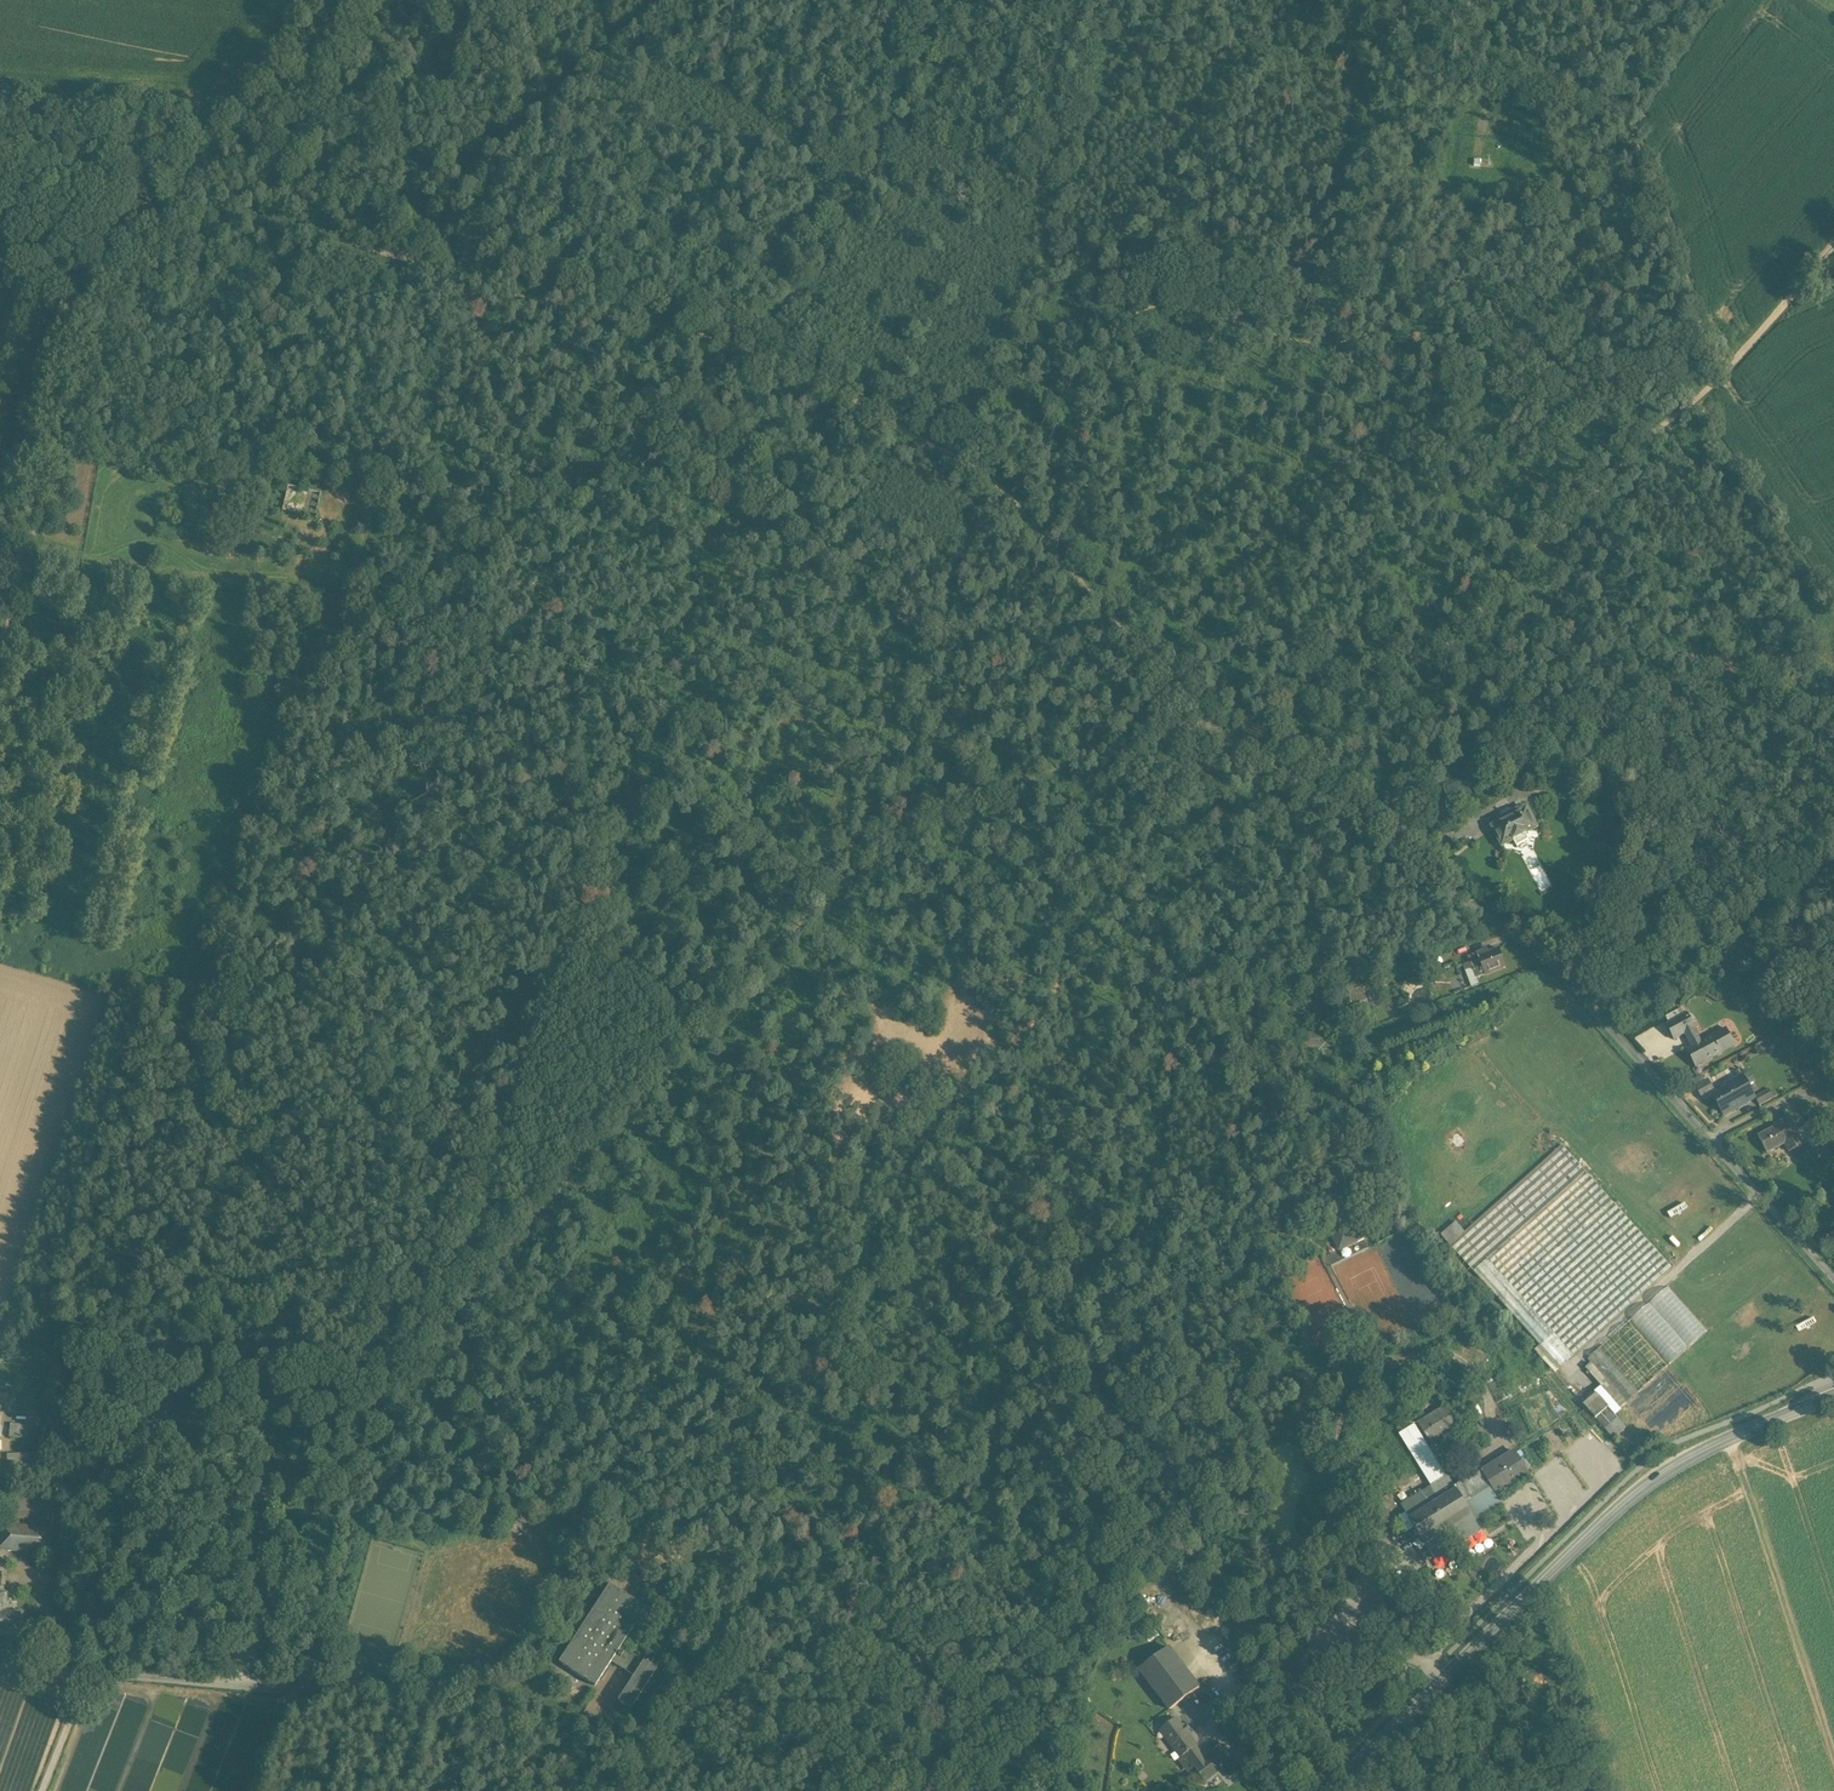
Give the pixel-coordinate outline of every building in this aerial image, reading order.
[(320,495),(288,488),(282,511),(315,519),(320,495)] [(1516,755),(1497,762),(1503,774),(1522,766),(1516,755)] [(1519,809),(1496,821),(1498,824),(1492,827),(1502,847),(1514,841),(1517,847),(1529,840),(1526,834),(1537,828),(1526,808),(1521,812),(1519,809)] [(1489,953),(1488,950),(1477,954),(1485,976),(1506,968),(1499,949),(1489,953)] [(1485,976),(1477,954),(1470,957),(1478,979),(1485,976)] [(1670,1023),(1687,1014),(1682,1007),(1666,1016),(1670,1023)] [(1674,1040),(1685,1035),(1694,1029),(1696,1029),(1687,1014),(1670,1023),(1666,1025),(1674,1040)] [(1726,1029),(1701,1042),(1694,1029),(1685,1035),(1692,1047),(1686,1050),(1696,1068),(1736,1047),(1726,1029)] [(1327,1034),(1303,1035),(1304,1047),(1328,1046),(1327,1034)] [(1739,1079),(1725,1087),(1726,1089),(1712,1096),(1723,1116),(1755,1098),(1755,1097),(1743,1076),(1743,1077),(1739,1070),(1736,1072),(1739,1079)] [(1707,1080),(1696,1087),(1703,1099),(1715,1093),(1707,1080)] [(1773,1098),(1769,1090),(1755,1097),(1755,1098),(1760,1106),(1773,1098)] [(1791,1120),(1788,1122),(1786,1119),(1774,1125),(1776,1128),(1758,1137),(1767,1153),(1790,1141),(1794,1150),(1802,1146),(1804,1145),(1799,1136),(1800,1136),(1797,1131),(1791,1120)] [(1804,1145),(1820,1133),(1811,1121),(1797,1131),(1800,1136),(1799,1136),(1804,1145)] [(1820,1133),(1804,1145),(1802,1146),(1822,1172),(1833,1163),(1827,1154),(1833,1150),(1820,1133)] [(1465,1232),(1450,1245),(1560,1368),(1672,1268),(1562,1146),(1465,1232)] [(1341,1230),(1333,1234),(1340,1250),(1365,1238),(1357,1222),(1341,1230)] [(1456,1222),(1441,1235),(1450,1245),(1465,1232),(1456,1222)] [(1339,1226),(1330,1230),(1333,1234),(1341,1230),(1339,1226)] [(1669,1286),(1631,1321),(1669,1364),(1707,1330),(1669,1286)] [(1629,1322),(1588,1359),(1626,1403),(1668,1366),(1629,1322)] [(1445,1407),(1418,1424),(1429,1442),(1457,1425),(1445,1407)] [(1618,1418),(1608,1407),(1601,1414),(1610,1425),(1618,1418)] [(23,1427),(10,1425),(9,1438),(21,1439),(23,1427)] [(1449,1477),(1446,1478),(1414,1427),(1404,1433),(1401,1435),(1433,1487),(1441,1500),(1420,1513),(1410,1519),(1409,1520),(1422,1541),(1423,1541),(1426,1546),(1426,1545),(1472,1517),(1470,1512),(1465,1504),(1471,1500),(1462,1485),(1456,1489),(1449,1477)] [(1516,1452),(1482,1473),(1496,1494),(1497,1494),(1529,1474),(1516,1452)] [(34,1454),(7,1455),(7,1469),(23,1469),(23,1478),(31,1478),(32,1468),(34,1454)] [(7,1469),(5,1469),(6,1479),(23,1478),(23,1469),(7,1469)] [(1482,1473),(1462,1485),(1471,1500),(1465,1504),(1470,1512),(1472,1517),(1479,1517),(1502,1503),(1497,1494),(1496,1494),(1482,1473)] [(56,1483),(48,1483),(47,1497),(54,1498),(56,1483)] [(1433,1487),(1412,1500),(1420,1513),(1441,1500),(1433,1487)] [(1390,1495),(1377,1503),(1385,1515),(1397,1507),(1390,1495)] [(1412,1500),(1402,1506),(1410,1519),(1420,1513),(1412,1500)] [(1472,1517),(1426,1545),(1436,1560),(1482,1532),(1472,1517)] [(1,1525),(0,1535),(0,1550),(7,1550),(49,1554),(51,1530),(1,1525)] [(610,1587),(559,1664),(594,1687),(610,1662),(634,1677),(617,1702),(630,1711),(646,1686),(655,1672),(656,1671),(643,1662),(643,1663),(619,1648),(644,1609),(610,1587)] [(2,1632),(1,1636),(20,1638),(23,1613),(4,1612),(6,1593),(4,1593),(0,1593),(0,1632),(2,1632)] [(1170,1648),(1140,1670),(1170,1710),(1200,1687),(1170,1648)] [(667,1679),(655,1672),(646,1686),(657,1694),(667,1679)] [(1197,1746),(1176,1718),(1161,1730),(1181,1758),(1186,1754),(1196,1747),(1197,1746)] [(1221,1746),(1212,1753),(1213,1755),(1206,1761),(1195,1768),(1205,1781),(1217,1772),(1223,1768),(1231,1778),(1240,1771),(1221,1746)] [(1206,1761),(1196,1747),(1186,1754),(1195,1766),(1194,1766),(1195,1768),(1206,1761)]
